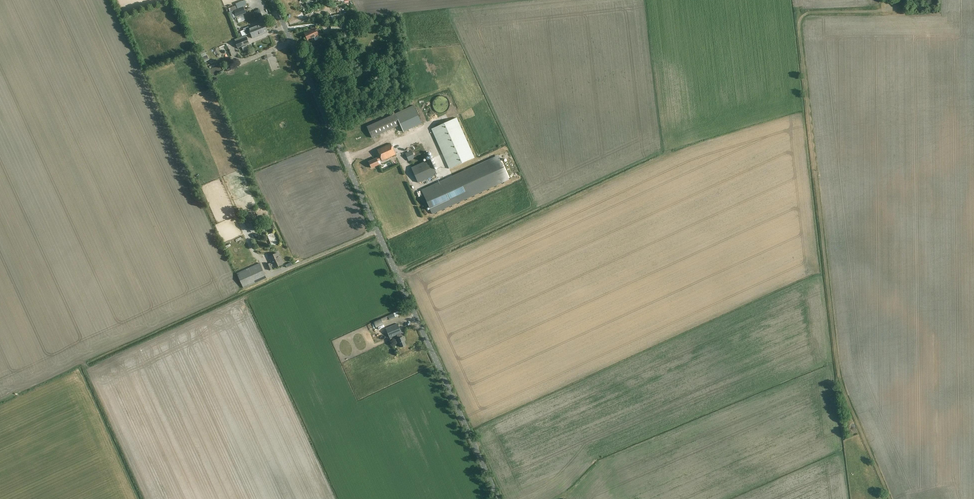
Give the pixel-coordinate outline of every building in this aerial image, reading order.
[(234,10),(237,17),(246,13),(243,7),(234,10)] [(250,33),(266,27),(264,23),(261,25),(260,24),(249,28),(250,33)] [(266,27),(250,33),(252,38),(268,32),(266,27)] [(319,35),(315,27),(311,29),(311,30),(304,33),(307,41),(319,35)] [(246,37),(235,41),(238,48),(249,44),(246,37)] [(207,60),(204,50),(199,52),(202,62),(207,60)] [(398,126),(393,115),(366,127),(371,138),(398,126)] [(457,118),(445,123),(431,129),(449,169),(474,158),(457,118)] [(377,161),(381,160),(382,161),(396,155),(391,144),(377,150),(380,157),(368,162),(371,168),(379,165),(377,161)] [(404,156),(406,162),(413,159),(411,153),(404,156)] [(432,214),(507,181),(509,180),(498,156),(421,190),(432,214)] [(418,183),(437,174),(430,159),(411,168),(418,183)] [(257,225),(252,212),(243,216),(249,228),(257,225)] [(274,232),(267,235),(272,246),(279,243),(274,232)] [(273,266),(274,268),(283,265),(277,253),(269,257),(272,263),(270,264),(269,263),(267,265),(269,270),(272,269),(271,267),(273,266)] [(266,278),(260,263),(237,274),(243,288),(266,278)] [(389,320),(395,317),(393,313),(388,316),(381,319),(374,322),(376,328),(383,324),(382,322),(389,319),(389,320)] [(397,343),(399,342),(401,347),(406,345),(404,340),(403,337),(402,337),(401,333),(398,324),(386,329),(389,338),(397,335),(398,339),(395,340),(397,343)]
